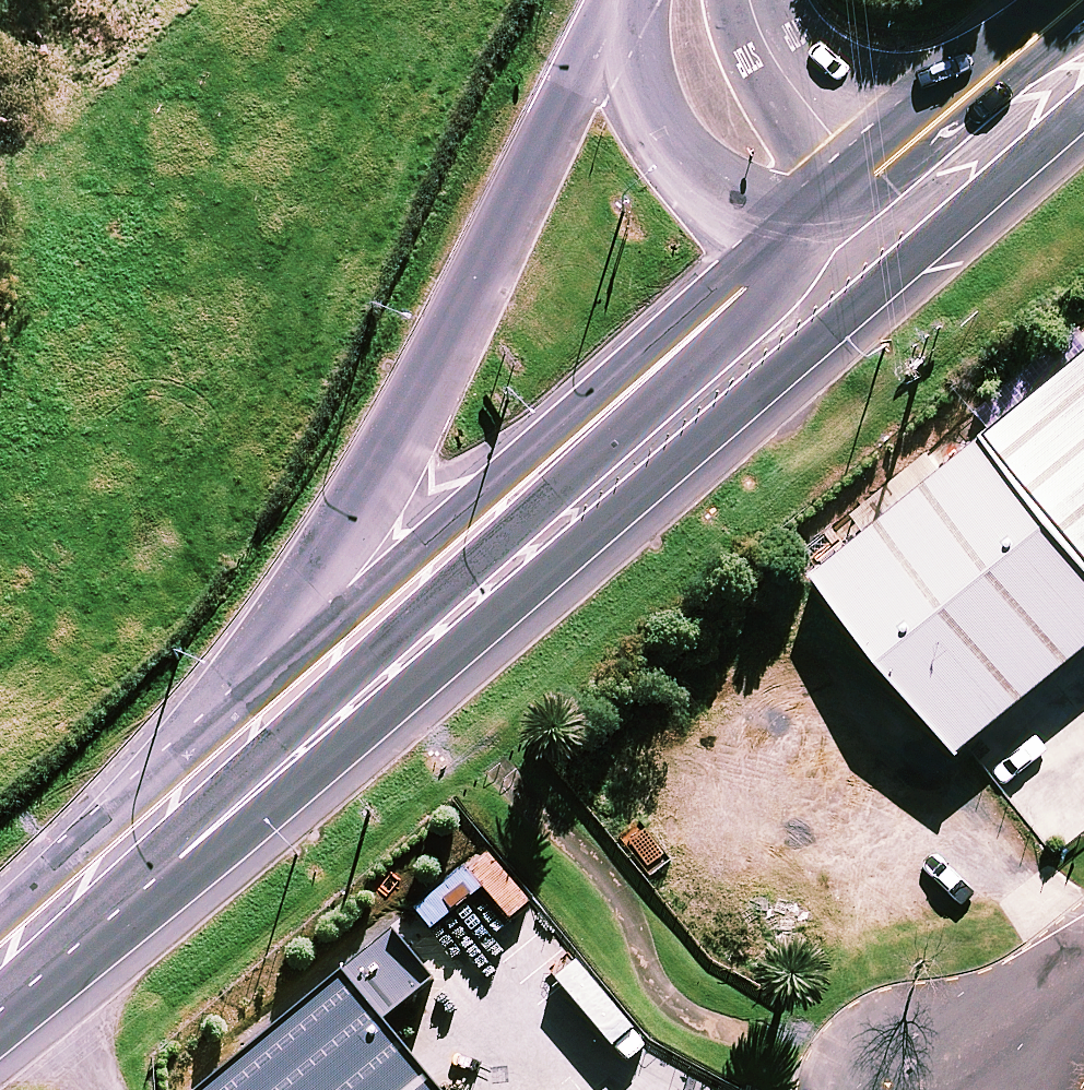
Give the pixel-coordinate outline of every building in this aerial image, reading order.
[(995,428),(1083,539),(1083,358),(995,428)] [(995,428),(819,568),(962,746),(1083,650),(1083,539),(995,428)] [(353,958),(192,1082),(198,1089),(455,1089),(353,958)]
